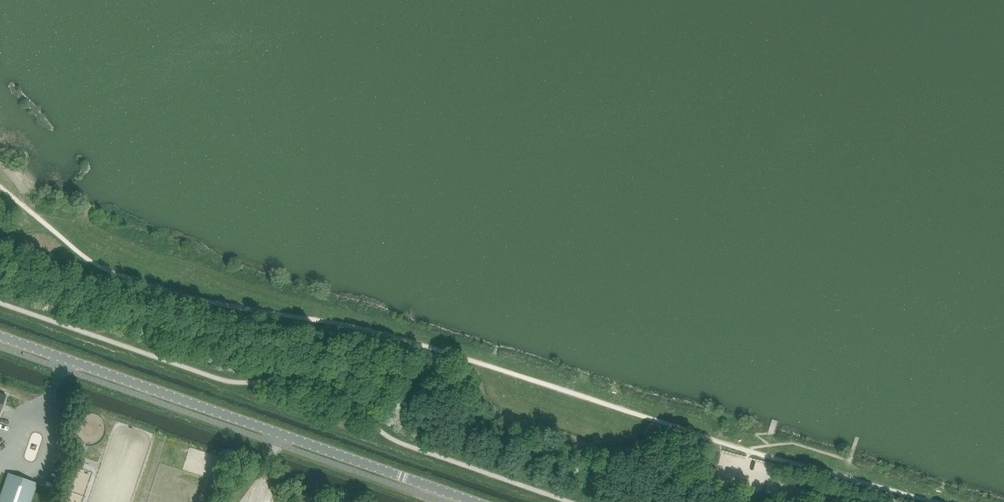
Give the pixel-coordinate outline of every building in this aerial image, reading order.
[(78,441),(83,444),(89,445),(95,444),(100,441),(103,436),(105,431),(104,425),(102,421),(98,417),(93,415),(88,414),(83,415),(78,418),(75,422),(73,427),(73,432),(75,437),(78,441)] [(33,483),(12,476),(5,496),(0,499),(0,501),(26,501),(33,483)]
